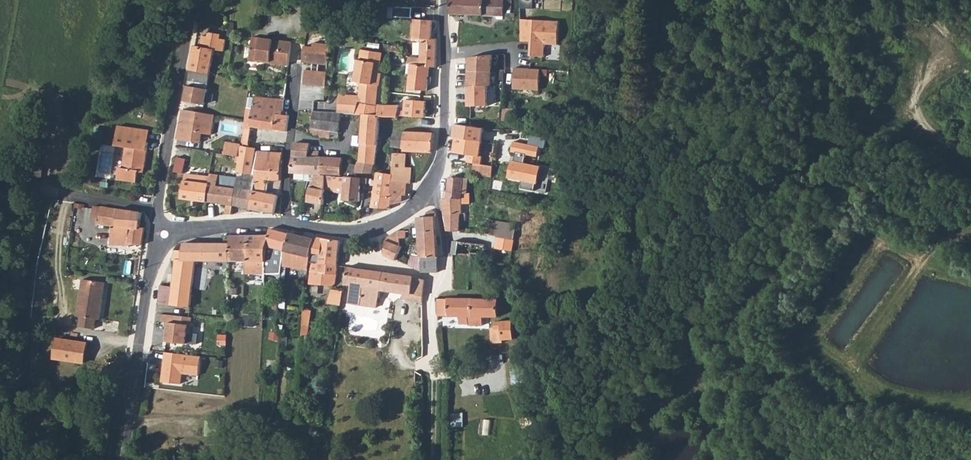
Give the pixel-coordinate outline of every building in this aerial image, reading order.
[(449,15),(459,15),(514,18),(514,14),(511,14),(511,0),(450,0),(449,15)] [(528,3),(528,11),(530,11),(530,12),(539,13),(540,9),(542,9),(542,3),(534,2),(528,3)] [(557,22),(520,19),(520,42),(530,42),(530,55),(545,54),(546,42),(557,43),(557,22)] [(420,40),(420,58),(420,66),(429,66),(436,67),(437,39),(431,39),(432,21),(415,21),(414,40),(420,40)] [(223,51),(225,38),(220,38),(221,33),(208,31),(207,35),(202,34),(200,46),(193,45),(189,69),(209,73),(214,49),(223,51)] [(293,43),(254,36),(250,59),(289,66),(293,43)] [(329,55),(331,44),(313,42),(313,47),(304,46),(303,62),(313,63),(312,70),(305,69),(304,84),(326,86),(327,72),(318,71),(319,64),(328,65),(329,55)] [(354,82),(361,82),(359,96),(358,102),(376,104),(378,84),(379,85),(381,72),(378,72),(381,52),(360,50),(359,60),(357,60),(354,82)] [(492,56),(470,58),(469,87),(469,107),(489,108),(489,87),(491,87),(492,56)] [(427,91),(429,66),(420,66),(420,58),(408,57),(406,75),(409,75),(408,89),(427,91)] [(513,68),(512,88),(538,91),(539,69),(513,68)] [(207,83),(209,73),(189,69),(186,84),(193,86),(194,82),(207,83)] [(193,86),(186,84),(184,101),(204,104),(207,88),(193,86)] [(358,102),(359,96),(339,95),(337,113),(340,113),(355,114),(358,102)] [(251,126),(286,131),(289,116),(286,116),(287,112),(283,112),(284,101),(254,98),(252,108),(246,107),(242,143),(240,156),(238,172),(252,174),(256,147),(248,146),(251,126)] [(360,152),(358,162),(374,164),(377,141),(379,116),(376,116),(374,116),(376,104),(358,102),(355,114),(362,115),(359,141),(359,147),(360,147),(360,152)] [(403,105),(382,104),(378,104),(376,116),(379,116),(398,118),(399,116),(426,119),(427,104),(414,103),(403,105)] [(214,115),(182,109),(177,138),(201,142),(203,134),(213,135),(214,115)] [(330,131),(339,132),(340,113),(337,113),(323,111),(313,112),(311,128),(322,130),(330,131)] [(455,126),(454,137),(481,141),(483,130),(455,126)] [(322,130),(311,128),(310,135),(321,136),(322,130)] [(321,136),(321,139),(329,140),(329,138),(330,131),(322,130),(321,136)] [(391,146),(403,148),(404,133),(394,134),(391,146)] [(432,150),(434,150),(434,134),(404,133),(403,148),(432,150)] [(115,165),(113,177),(133,181),(135,171),(140,172),(146,140),(125,137),(120,166),(115,165)] [(473,164),(482,165),(483,156),(480,155),(481,141),(454,137),(452,152),(467,155),(467,162),(473,164)] [(351,151),(360,152),(360,147),(359,147),(359,141),(352,140),(351,151)] [(240,156),(242,143),(226,141),(224,154),(240,156)] [(512,160),(507,179),(537,184),(541,166),(525,162),(527,155),(539,157),(542,146),(513,142),(511,151),(515,152),(515,160),(512,160)] [(294,143),(289,172),(301,173),(300,180),(308,181),(311,181),(313,174),(326,175),(341,176),(342,162),(342,159),(324,158),(324,157),(308,158),(310,144),(294,143)] [(282,154),(258,151),(256,174),(255,178),(264,179),(267,180),(267,182),(280,184),(280,175),(280,167),(282,154)] [(404,154),(402,153),(392,153),(391,174),(390,198),(390,205),(401,202),(402,195),(403,183),(409,183),(410,168),(403,168),(404,154)] [(175,171),(185,172),(187,157),(178,156),(175,171)] [(342,162),(341,176),(356,178),(357,173),(356,165),(354,165),(342,162)] [(357,173),(372,172),(374,164),(358,162),(356,165),(357,173)] [(28,175),(38,178),(41,167),(30,164),(28,175)] [(473,164),(472,175),(491,178),(493,166),(482,165),(473,164)] [(233,205),(249,207),(253,191),(255,178),(256,174),(252,174),(238,172),(237,177),(233,205)] [(390,198),(391,174),(378,172),(375,177),(373,197),(390,198)] [(180,197),(233,205),(237,177),(236,177),(210,173),(209,177),(208,183),(183,180),(180,197)] [(186,174),(183,180),(208,183),(209,177),(186,174)] [(308,202),(323,205),(324,193),(326,175),(313,174),(311,181),(311,187),(309,187),(308,202)] [(359,193),(361,178),(356,178),(341,176),(326,175),(324,193),(331,193),(331,195),(343,195),(342,199),(359,201),(359,193)] [(444,199),(441,199),(447,232),(458,231),(458,212),(461,211),(461,203),(468,203),(469,194),(465,194),(467,179),(450,177),(445,192),(444,199)] [(263,185),(264,179),(255,178),(253,191),(264,193),(265,185),(263,185)] [(264,193),(253,191),(249,207),(249,208),(275,213),(279,196),(264,193)] [(390,205),(390,198),(373,197),(371,207),(390,208),(390,205)] [(98,224),(112,226),(116,226),(119,209),(101,207),(98,224)] [(110,245),(141,245),(144,228),(139,227),(141,213),(119,209),(116,226),(112,226),(110,245)] [(425,216),(419,216),(418,217),(420,256),(438,257),(436,226),(435,214),(434,212),(433,211),(431,210),(430,210),(426,212),(425,216)] [(489,220),(486,234),(496,237),(495,249),(511,251),(516,225),(489,220)] [(278,250),(283,252),(289,233),(270,228),(268,235),(266,245),(263,273),(271,273),(272,264),(277,264),(278,250)] [(398,231),(398,230),(387,236),(385,240),(385,244),(385,255),(396,259),(401,248),(398,247),(399,239),(405,238),(405,230),(398,231)] [(282,267),(308,270),(309,264),(313,239),(289,233),(283,252),(282,267)] [(205,262),(229,262),(230,236),(224,235),(224,243),(183,243),(183,250),(174,250),(171,260),(175,260),(172,287),(170,305),(190,307),(193,283),(201,284),(201,276),(204,276),(205,262)] [(244,262),(264,262),(266,245),(268,235),(230,236),(229,262),(244,262)] [(335,282),(340,240),(314,236),(313,239),(309,264),(312,264),(307,286),(332,287),(335,282)] [(453,241),(451,253),(484,255),(485,245),(453,241)] [(413,255),(408,265),(421,271),(420,256),(413,255)] [(437,272),(438,257),(420,256),(421,271),(422,271),(437,272)] [(244,273),(263,273),(264,263),(244,262),(244,273)] [(401,300),(421,302),(424,280),(414,277),(382,272),(347,266),(344,284),(350,285),(348,303),(377,309),(380,292),(402,295),(401,300)] [(79,317),(78,327),(94,329),(95,320),(99,320),(105,284),(81,280),(76,317),(79,317)] [(159,303),(170,305),(172,287),(160,286),(159,303)] [(340,308),(343,293),(330,291),(328,306),(340,308)] [(458,324),(468,324),(467,317),(472,317),(472,299),(437,298),(437,317),(458,317),(458,324)] [(497,299),(472,299),(472,317),(482,317),(498,317),(497,299)] [(309,330),(310,310),(303,309),(301,330),(309,330)] [(168,322),(166,342),(185,344),(186,334),(189,334),(191,318),(174,315),(173,323),(168,322)] [(482,325),(482,317),(472,317),(467,317),(468,324),(468,326),(482,325)] [(493,326),(489,326),(489,341),(510,340),(510,323),(497,323),(493,323),(493,326)] [(220,347),(226,348),(227,330),(217,329),(216,335),(221,336),(220,347)] [(309,330),(301,330),(300,340),(308,340),(309,330)] [(87,343),(57,339),(54,359),(84,363),(87,343)] [(200,356),(164,352),(161,382),(179,384),(181,374),(198,376),(200,356)] [(463,408),(453,408),(453,428),(463,428),(463,408)] [(208,419),(207,434),(218,435),(219,420),(208,419)]
